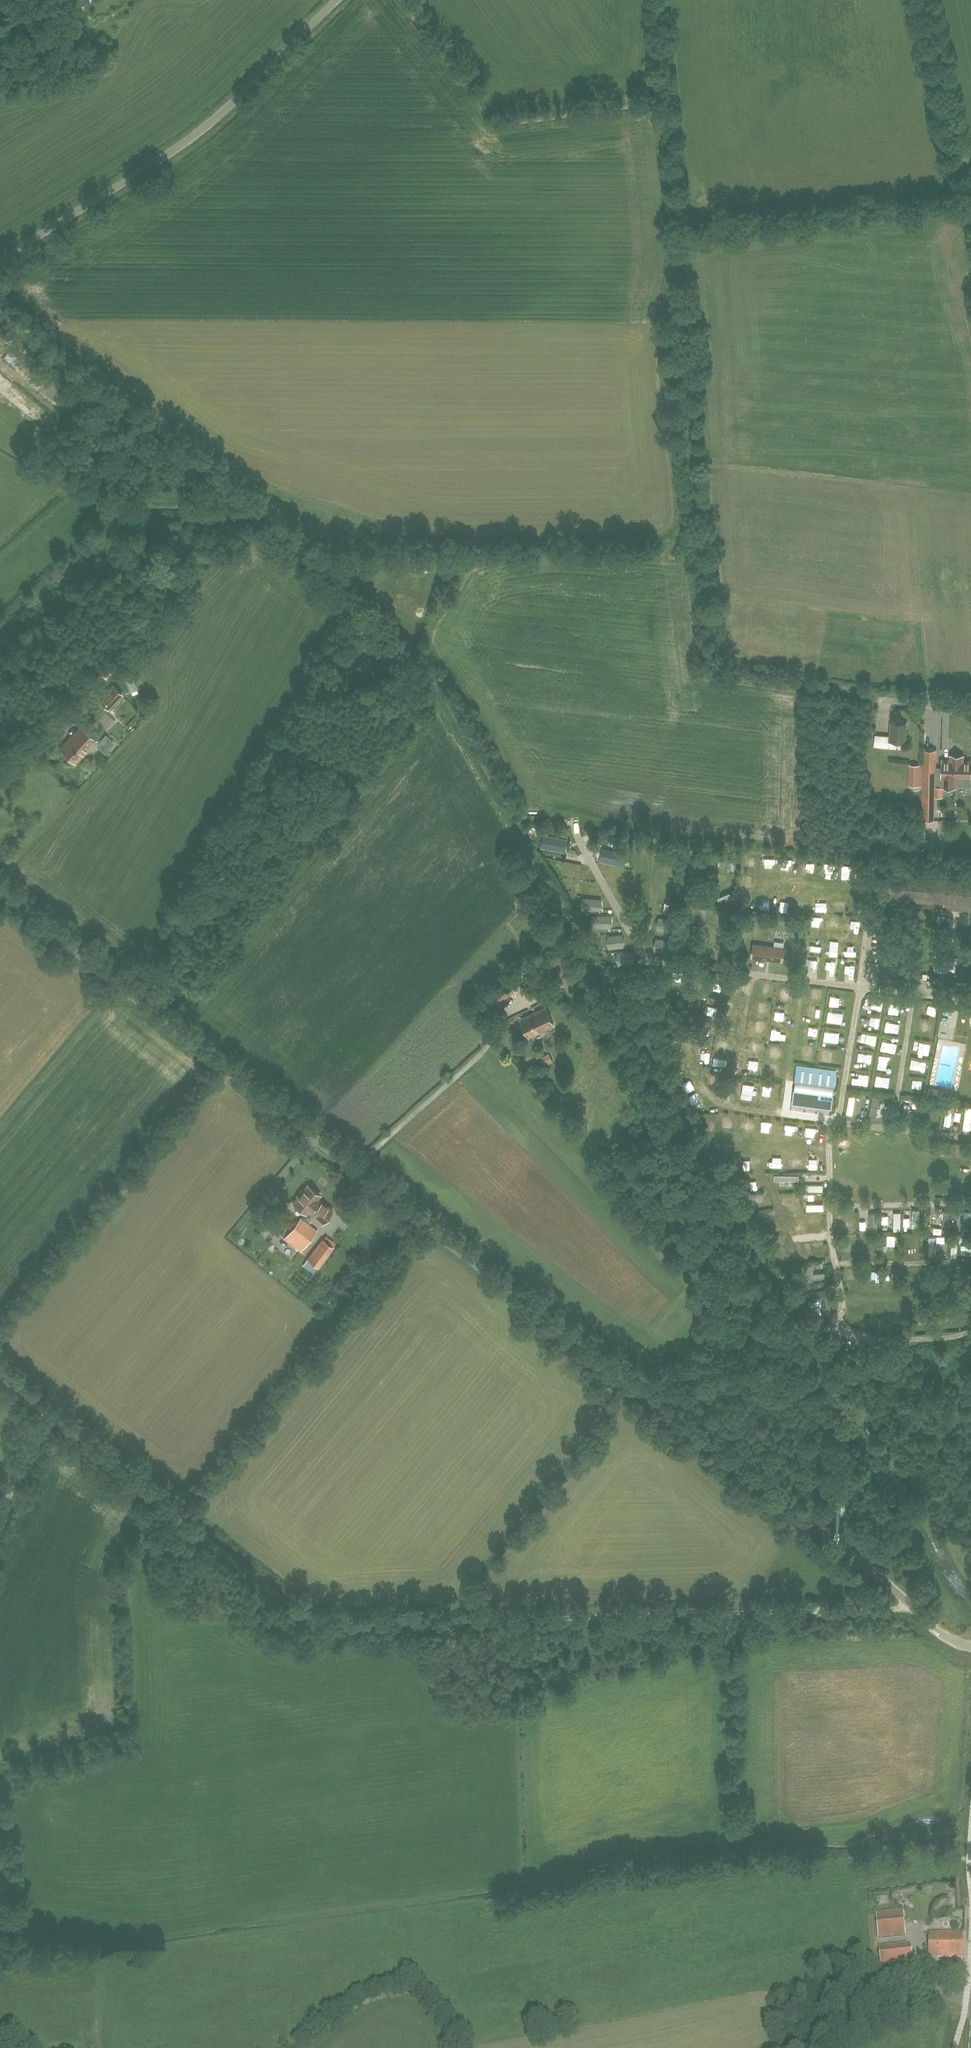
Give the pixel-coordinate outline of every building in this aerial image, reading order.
[(43,8),(49,4),(47,1),(49,0),(37,0),(43,8)] [(62,13),(70,9),(65,0),(52,0),(62,13)] [(119,653),(105,665),(113,673),(127,661),(119,653)] [(108,708),(121,695),(113,686),(99,700),(108,708)] [(906,723),(900,722),(891,722),(890,735),(882,734),(881,746),(896,748),(897,741),(904,741),(906,723)] [(74,763),(95,740),(81,726),(60,749),(74,763)] [(936,749),(923,749),(922,819),(935,820),(935,796),(942,797),(942,787),(955,787),(955,786),(965,787),(965,778),(970,778),(970,761),(963,761),(963,756),(957,755),(950,755),(950,760),(942,760),(942,768),(936,767),(936,749)] [(922,775),(908,775),(908,786),(922,786),(922,775)] [(565,852),(567,839),(547,835),(545,848),(565,852)] [(620,865),(622,853),(603,848),(600,861),(620,865)] [(891,868),(887,903),(970,911),(970,875),(891,868)] [(752,957),(782,961),(784,948),(753,944),(752,957)] [(952,956),(952,950),(946,950),(944,969),(947,969),(946,978),(955,979),(954,982),(970,984),(970,958),(952,956)] [(502,985),(490,995),(497,1004),(509,993),(502,985)] [(945,1034),(956,1036),(960,1009),(949,1007),(950,1004),(947,1003),(946,1011),(952,1012),(949,1027),(946,1026),(945,1034)] [(545,1007),(521,1019),(529,1036),(554,1025),(545,1007)] [(542,1062),(551,1058),(548,1050),(538,1054),(542,1062)] [(791,1105),(831,1110),(837,1070),(797,1064),(791,1105)] [(853,1095),(850,1115),(857,1115),(860,1096),(853,1095)] [(880,1117),(884,1097),(876,1096),(871,1116),(880,1117)] [(933,1124),(935,1106),(929,1105),(926,1123),(933,1124)] [(954,1120),(956,1108),(949,1107),(947,1119),(954,1120)] [(323,1222),(333,1210),(318,1198),(320,1195),(308,1185),(304,1191),(302,1190),(298,1195),(299,1196),(294,1203),(307,1213),(308,1211),(323,1222)] [(873,1213),(874,1222),(882,1220),(881,1212),(873,1213)] [(317,1230),(300,1217),(283,1239),(300,1252),(317,1230)] [(775,1228),(784,1226),(783,1219),(774,1220),(775,1228)] [(321,1238),(306,1258),(319,1268),(334,1248),(321,1238)] [(878,1939),(900,1936),(906,1936),(903,1909),(875,1912),(878,1939)] [(962,1957),(962,1932),(929,1932),(929,1957),(962,1957)] [(881,1965),(900,1963),(909,1962),(908,1959),(913,1958),(911,1946),(907,1946),(906,1942),(878,1946),(881,1965)]
